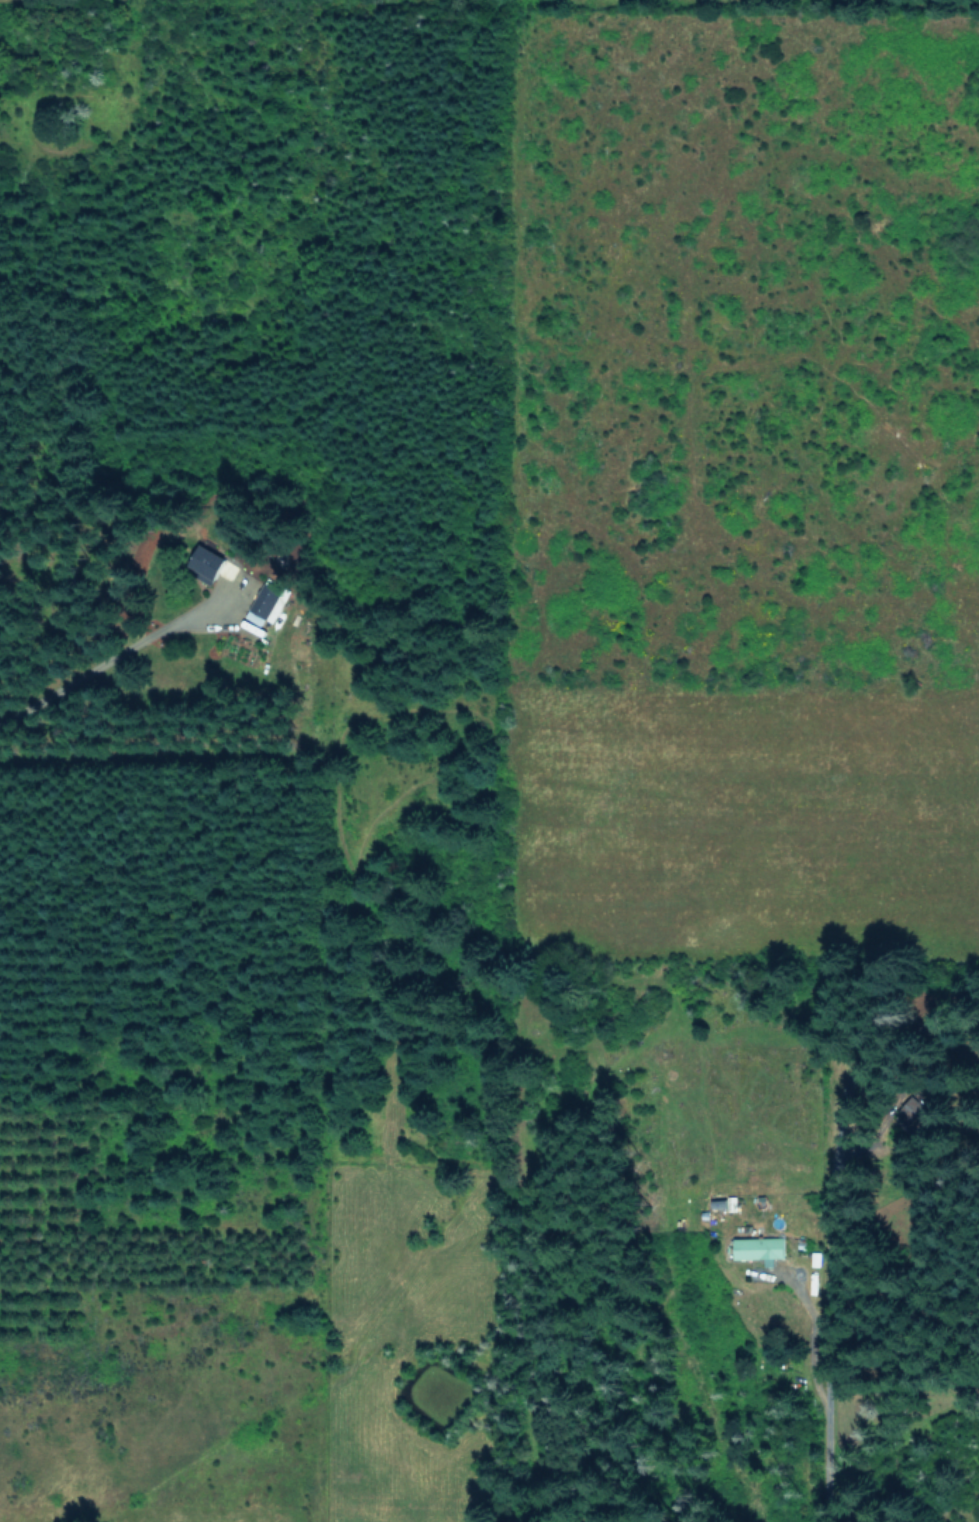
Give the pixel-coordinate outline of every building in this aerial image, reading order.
[(227,558),(203,544),(191,566),(215,580),(227,558)] [(259,625),(263,618),(272,622),(290,590),(267,577),(245,617),(259,625)] [(725,1208),(725,1197),(710,1198),(710,1208),(725,1208)] [(764,1258),(764,1265),(773,1265),(773,1257),(783,1257),(782,1236),(733,1237),(734,1258),(764,1258)]
